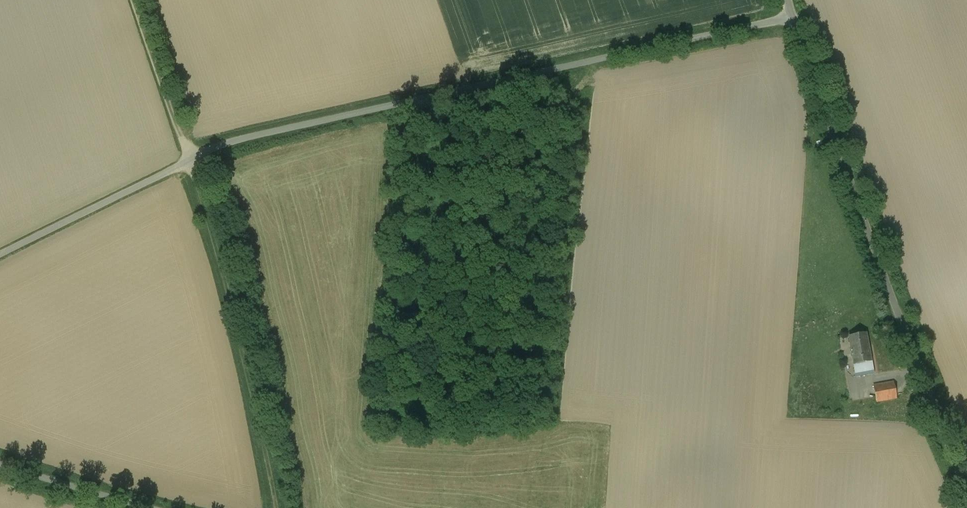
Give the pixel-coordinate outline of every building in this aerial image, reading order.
[(865,334),(849,337),(852,356),(845,357),(851,391),(861,389),(859,377),(873,374),(865,334)] [(893,382),(873,386),(876,402),(896,398),(893,382)]
